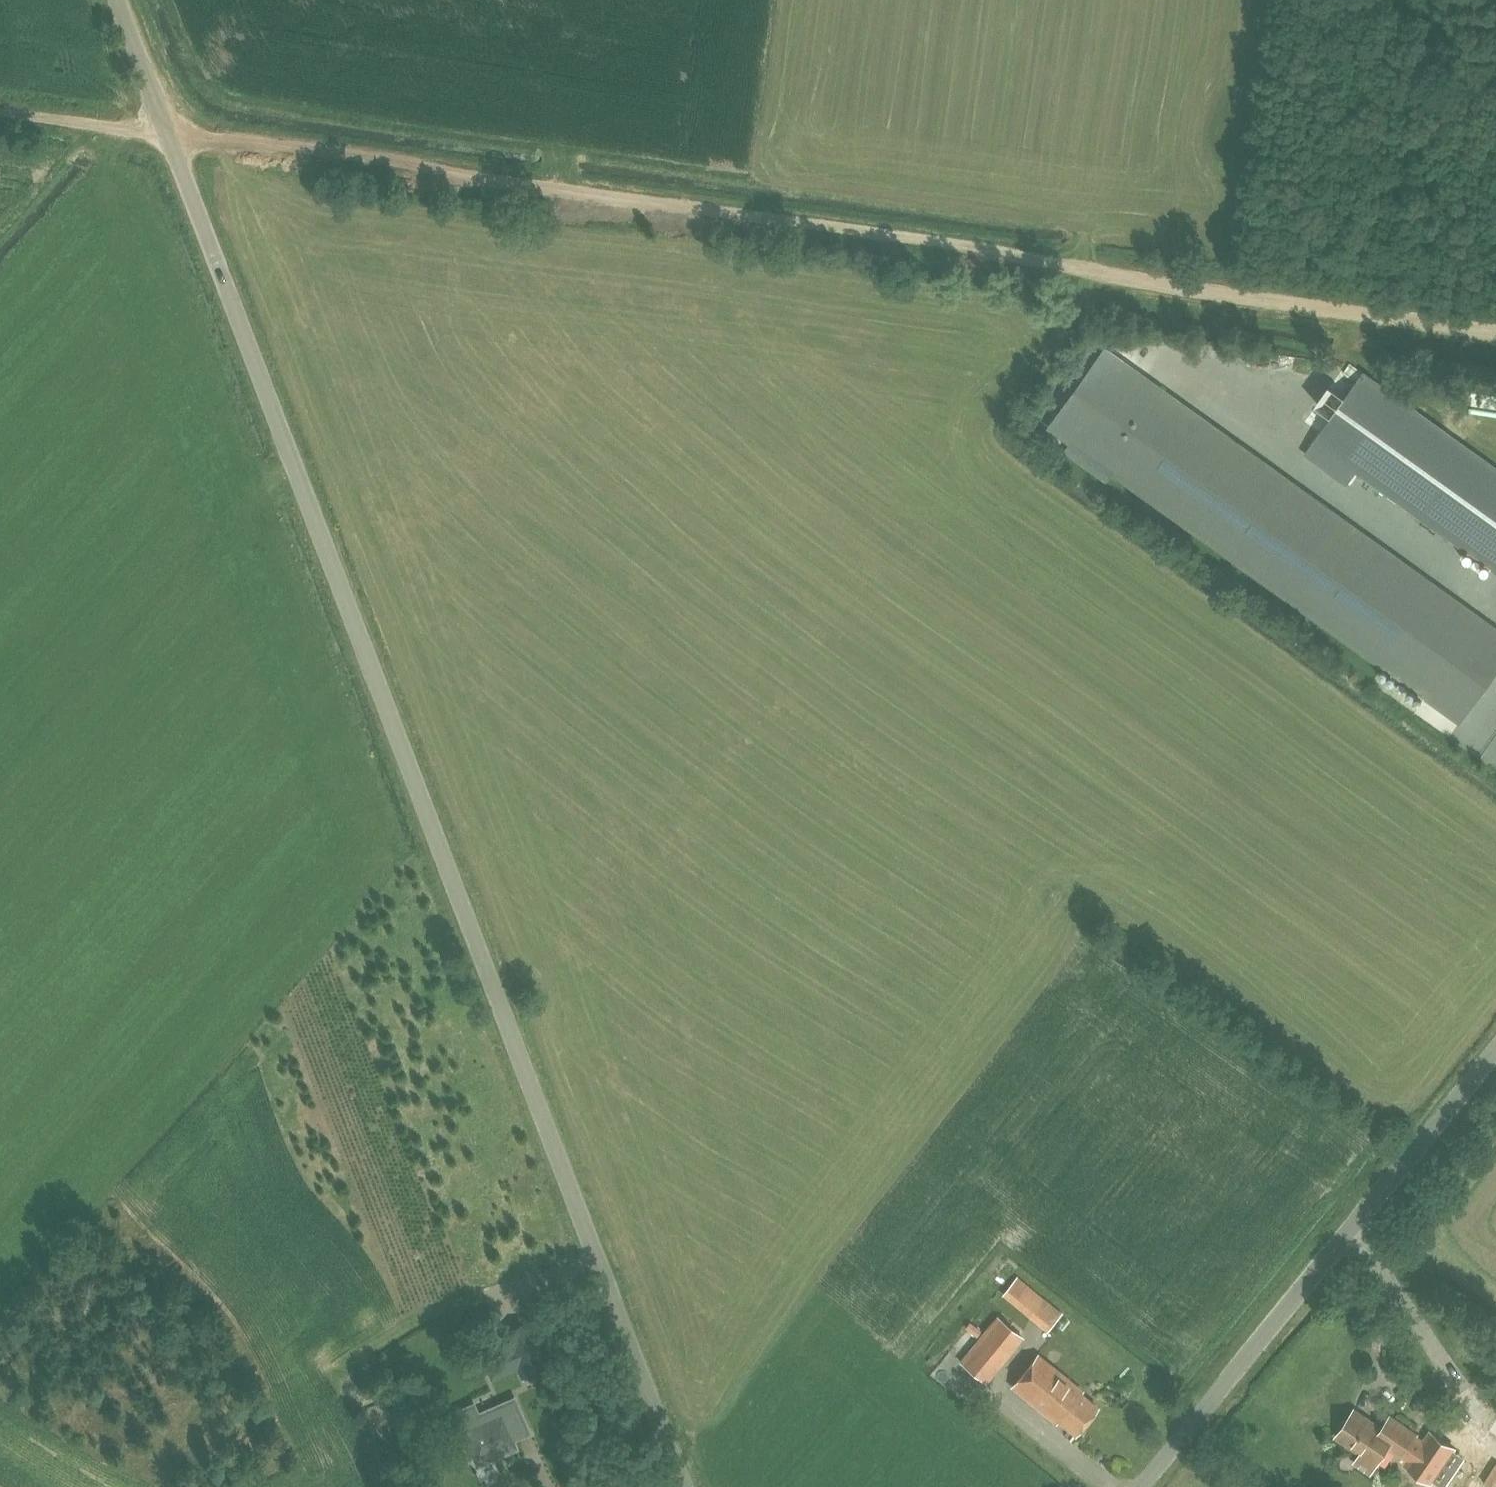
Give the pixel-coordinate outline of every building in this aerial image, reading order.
[(1049,426),(1460,722),(1495,672),(1495,628),(1106,347),(1049,426)] [(1364,370),(1345,396),(1329,384),(1315,404),(1332,415),(1313,441),(1495,572),(1495,465),(1364,370)] [(1047,1330),(1062,1313),(1017,1276),(1003,1294),(1047,1330)] [(986,1383),(1024,1336),(997,1315),(960,1360),(986,1383)] [(971,1323),(966,1329),(977,1337),(981,1332),(971,1323)] [(516,1352),(526,1376),(549,1366),(539,1342),(516,1352)] [(1037,1355),(1013,1386),(1057,1421),(1059,1419),(1076,1433),(1097,1406),(1080,1392),(1082,1390),(1037,1355)] [(460,1444),(469,1440),(478,1463),(517,1447),(514,1441),(532,1433),(515,1394),(479,1410),(475,1400),(446,1413),(460,1444)] [(1355,1410),(1337,1436),(1360,1452),(1352,1463),(1358,1467),(1360,1465),(1365,1469),(1364,1471),(1369,1474),(1377,1463),(1389,1446),(1411,1461),(1408,1465),(1432,1481),(1454,1447),(1430,1431),(1424,1441),(1417,1437),(1418,1435),(1390,1417),(1382,1429),(1355,1410)] [(1482,1447),(1462,1486),(1495,1486),(1495,1454),(1482,1447)]
